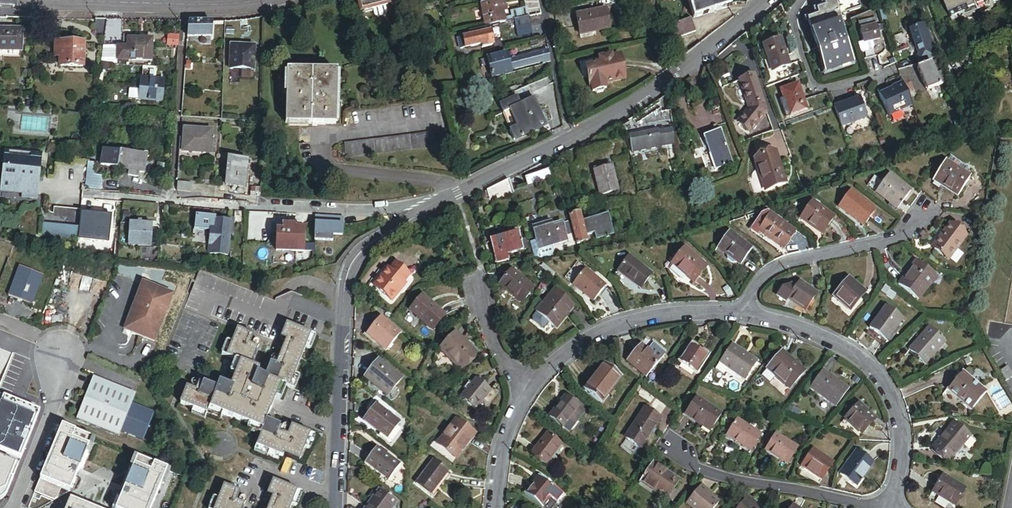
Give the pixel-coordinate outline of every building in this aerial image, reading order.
[(386,7),(384,0),(357,0),(360,13),(372,10),(379,9),(386,7)] [(729,7),(726,0),(687,0),(694,19),(729,7)] [(852,65),(838,27),(843,25),(839,14),(859,8),(856,0),(828,0),(821,2),(823,8),(814,12),(816,18),(807,21),(826,74),(852,65)] [(997,0),(944,0),(951,19),(970,11),(972,16),(988,9),(986,5),(997,0)] [(486,29),(516,22),(514,14),(510,15),(511,19),(504,20),(503,13),(506,12),(504,5),(501,6),(500,1),(481,5),(486,29)] [(578,32),(607,27),(603,8),(575,14),(578,32)] [(516,22),(529,19),(527,11),(514,14),(516,22)] [(857,22),(859,29),(875,25),(873,18),(857,22)] [(691,19),(661,30),(662,37),(663,44),(696,33),(691,19)] [(103,37),(103,36),(106,21),(95,20),(94,37),(103,37)] [(103,36),(121,36),(121,22),(106,21),(103,36)] [(212,37),(211,22),(199,23),(188,23),(186,38),(212,37)] [(862,42),(878,39),(876,32),(875,27),(875,25),(859,29),(862,42)] [(20,49),(21,29),(0,28),(0,48),(20,49)] [(519,40),(532,37),(530,29),(517,32),(519,40)] [(916,69),(938,62),(933,51),(930,52),(925,34),(921,36),(920,29),(910,32),(918,60),(914,61),(916,69)] [(463,39),(465,49),(492,43),(490,34),(463,39)] [(116,66),(116,61),(105,60),(105,48),(117,48),(120,48),(121,36),(103,36),(103,37),(100,64),(116,66)] [(178,51),(178,38),(167,37),(166,50),(178,51)] [(151,62),(151,41),(126,41),(126,48),(120,48),(117,48),(105,48),(105,60),(116,61),(151,62)] [(775,74),(793,68),(784,42),(766,49),(775,74)] [(57,66),(82,67),(83,45),(52,44),(52,57),(57,57),(57,66)] [(230,70),(253,71),(254,48),(230,47),(230,70)] [(548,55),(539,57),(508,64),(506,56),(487,60),(491,81),(511,76),(510,73),(542,66),(542,68),(551,66),(548,55)] [(606,84),(626,80),(620,57),(611,59),(611,58),(599,61),(600,65),(586,68),(589,79),(591,88),(593,87),(594,93),(596,93),(598,94),(603,93),(605,90),(607,90),(606,84)] [(954,66),(955,65),(954,61),(952,61),(951,59),(946,61),(949,70),(954,68),(954,66)] [(586,68),(600,65),(599,61),(580,65),(583,80),(589,79),(586,68)] [(929,89),(944,82),(940,71),(933,74),(931,68),(922,71),(929,89)] [(926,90),(929,89),(922,71),(918,73),(926,90)] [(286,126),(335,127),(336,76),(288,75),(286,126)] [(738,123),(748,133),(768,114),(755,78),(741,83),(750,111),(738,123)] [(128,100),(161,103),(163,82),(140,80),(139,92),(129,91),(128,100)] [(916,100),(911,86),(904,88),(906,91),(910,102),(916,100)] [(796,119),(811,114),(803,88),(785,94),(791,112),(794,111),(796,119)] [(889,122),(914,113),(910,102),(906,91),(881,100),(889,122)] [(661,112),(670,111),(667,94),(659,100),(661,112)] [(530,133),(545,127),(533,102),(520,108),(516,99),(499,107),(510,132),(508,133),(513,142),(520,138),(518,133),(528,128),(530,133)] [(841,130),(867,122),(861,102),(834,110),(841,130)] [(520,138),(530,133),(528,128),(518,133),(520,138)] [(632,154),(673,145),(670,130),(657,133),(656,131),(628,137),(632,154)] [(714,170),(732,163),(721,131),(702,138),(714,170)] [(183,153),(209,155),(211,134),(185,132),(183,153)] [(345,160),(446,149),(445,136),(344,147),(345,160)] [(571,167),(579,164),(574,149),(566,153),(571,167)] [(140,171),(142,171),(144,151),(130,150),(129,154),(119,153),(117,169),(129,170),(129,175),(139,176),(140,171)] [(117,169),(119,153),(100,151),(99,167),(117,169)] [(4,158),(42,163),(42,157),(5,153),(4,158)] [(765,191),(785,184),(774,154),(754,161),(765,191)] [(0,191),(38,196),(42,163),(4,158),(0,191)] [(226,186),(245,188),(248,162),(229,160),(228,168),(225,168),(224,181),(226,181),(226,186)] [(949,161),(946,164),(955,171),(958,168),(949,161)] [(943,189),(954,197),(967,181),(955,171),(946,164),(944,163),(931,180),(943,189)] [(92,176),(94,166),(86,165),(83,187),(99,190),(100,178),(93,177),(92,176)] [(599,192),(617,187),(610,165),(593,170),(599,192)] [(526,179),(529,188),(553,179),(550,170),(526,179)] [(875,197),(895,212),(908,195),(887,180),(875,197)] [(489,206),(513,198),(507,182),(483,193),(489,206)] [(176,193),(188,194),(189,186),(176,185),(176,193)] [(250,205),(260,205),(261,196),(251,195),(250,205)] [(858,228),(869,213),(846,196),(835,211),(846,219),(857,227),(858,228)] [(77,238),(80,210),(54,207),(51,224),(43,223),(41,233),(77,238)] [(797,223),(819,238),(830,223),(808,207),(797,223)] [(233,225),(243,226),(244,214),(235,213),(233,225)] [(613,234),(607,214),(580,222),(578,214),(568,217),(576,244),(586,241),(585,236),(593,233),(595,240),(613,234)] [(345,236),(346,216),(318,216),(317,235),(336,236),(345,236)] [(777,256),(780,252),(757,236),(768,220),(764,217),(750,238),(777,256)] [(846,219),(844,222),(855,229),(857,227),(846,219)] [(780,252),(791,236),(768,220),(757,236),(780,252)] [(150,247),(151,226),(143,226),(143,223),(133,222),(133,225),(130,225),(128,245),(150,247)] [(209,253),(227,255),(230,224),(214,223),(214,231),(211,230),(209,253)] [(551,246),(565,242),(564,237),(561,229),(560,225),(551,228),(550,223),(531,229),(535,241),(539,239),(542,249),(551,246)] [(278,238),(278,247),(278,250),(305,251),(306,231),(295,231),(296,228),(284,228),(284,233),(278,232),(278,238)] [(930,251),(946,264),(964,240),(948,228),(938,240),(930,251)] [(507,256),(525,249),(522,242),(520,242),(517,235),(501,241),(501,238),(486,243),(490,253),(493,252),(496,259),(494,260),(496,265),(509,260),(507,256)] [(734,267),(744,252),(722,236),(712,251),(734,267)] [(270,246),(278,247),(278,238),(272,238),(267,243),(270,246)] [(535,241),(528,243),(533,258),(536,260),(551,255),(553,252),(551,246),(542,249),(539,239),(535,241)] [(672,270),(694,286),(705,272),(683,255),(672,270)] [(620,276),(643,292),(654,278),(630,262),(620,276)] [(897,288),(916,302),(934,279),(915,265),(906,276),(897,288)] [(374,288),(392,303),(405,285),(403,283),(408,276),(395,266),(390,273),(387,271),(380,280),(374,288)] [(549,279),(552,276),(539,266),(537,270),(549,279)] [(45,279),(21,271),(11,299),(35,308),(45,279)] [(518,304),(530,290),(508,272),(496,286),(508,296),(518,304)] [(595,305),(607,289),(585,272),(573,288),(595,305)] [(850,312),(864,297),(848,283),(844,287),(834,298),(850,312)] [(172,299),(141,287),(128,320),(134,323),(129,336),(153,345),(172,299)] [(802,315),(812,298),(795,288),(791,294),(786,291),(779,296),(775,302),(783,307),(785,305),(793,310),(802,315)] [(563,318),(572,306),(553,291),(535,314),(547,324),(554,329),(563,318)] [(408,316),(431,334),(443,318),(432,309),(420,300),(408,316)] [(884,344),(899,323),(883,311),(868,332),(875,337),(884,344)] [(547,324),(535,314),(531,320),(531,323),(540,329),(543,329),(547,324)] [(134,323),(128,320),(123,333),(129,336),(134,323)] [(369,338),(388,354),(402,336),(382,321),(374,331),(369,338)] [(269,398),(274,399),(279,386),(285,388),(289,389),(294,376),(304,350),(309,335),(285,326),(280,340),(288,343),(285,352),(281,351),(280,354),(279,358),(282,359),(279,367),(278,370),(274,369),(275,365),(271,364),(265,379),(256,376),(258,370),(250,368),(257,349),(254,348),(252,347),(250,352),(247,350),(248,346),(252,336),(236,330),(231,344),(225,358),(234,361),(239,363),(234,376),(229,389),(217,385),(215,390),(198,384),(196,388),(196,389),(201,391),(200,394),(195,392),(185,388),(179,405),(192,409),(206,415),(206,414),(208,410),(222,415),(248,424),(262,430),(260,434),(255,447),(269,452),(283,458),(283,456),(299,462),(304,449),(310,435),(290,427),(286,436),(290,438),(288,442),(275,437),(276,433),(279,434),(281,429),(265,423),(271,406),(272,404),(267,403),(269,398)] [(916,360),(924,368),(943,347),(927,332),(908,353),(916,360)] [(462,372),(476,354),(465,346),(452,336),(449,333),(443,341),(446,344),(439,353),(462,372)] [(304,350),(309,352),(314,337),(309,335),(304,350)] [(220,356),(225,358),(231,344),(225,342),(220,356)] [(691,344),(678,364),(696,376),(710,356),(698,348),(691,344)] [(648,379),(660,362),(652,356),(640,348),(628,364),(648,379)] [(728,373),(746,384),(757,366),(748,359),(732,349),(720,368),(728,373)] [(790,392),(803,376),(792,366),(781,357),(767,373),(776,380),(790,392)] [(229,375),(234,376),(239,363),(234,361),(229,375)] [(387,396),(400,379),(376,361),(369,370),(363,378),(387,396)] [(588,393),(605,404),(623,377),(607,366),(601,375),(588,393)] [(728,373),(720,368),(717,373),(725,378),(728,373)] [(1003,382),(1010,379),(1005,369),(998,372),(1003,382)] [(776,380),(767,373),(762,379),(770,386),(776,380)] [(837,408),(848,390),(837,383),(822,373),(811,391),(837,408)] [(970,413),(985,395),(961,375),(946,392),(951,397),(970,413)] [(289,389),(293,391),(298,378),(294,376),(289,389)] [(461,398),(476,410),(485,398),(490,391),(475,380),(469,387),(464,394),(461,398)] [(78,421),(120,438),(122,433),(133,404),(136,397),(94,381),(78,421)] [(461,391),(464,394),(469,387),(466,384),(461,391)] [(274,399),(279,401),(285,388),(279,386),(274,399)] [(552,420),(566,431),(581,411),(567,400),(561,408),(552,420)] [(395,428),(399,423),(373,402),(366,411),(360,419),(381,435),(380,436),(388,443),(398,430),(395,428)] [(156,413),(133,404),(122,433),(144,442),(156,413)] [(631,433),(646,443),(655,430),(665,414),(650,404),(645,412),(640,420),(631,433)] [(695,428),(709,436),(720,420),(695,404),(684,421),(695,428)] [(4,437),(14,441),(24,418),(0,408),(0,447),(4,437)] [(204,420),(206,415),(192,409),(190,414),(204,420)] [(634,416),(640,420),(645,412),(639,409),(634,416)] [(845,424),(862,438),(874,423),(870,419),(864,415),(857,409),(845,424)] [(220,419),(222,415),(208,410),(206,414),(220,419)] [(441,443),(458,456),(470,441),(476,433),(459,420),(441,443)] [(738,446),(749,453),(759,438),(736,423),(726,438),(738,446)] [(944,459),(962,436),(947,423),(928,446),(935,452),(944,459)] [(260,434),(262,430),(248,424),(246,429),(260,434)] [(70,491),(93,437),(64,425),(42,479),(70,491)] [(275,437),(288,442),(290,438),(286,436),(281,435),(279,434),(276,433),(275,437)] [(531,454),(545,463),(559,443),(545,434),(538,444),(531,454)] [(304,449),(309,451),(314,436),(310,435),(304,449)] [(787,468),(796,454),(776,439),(766,453),(776,460),(787,468)] [(267,457),(269,452),(255,447),(254,452),(267,457)] [(365,463),(390,481),(401,466),(376,448),(370,457),(365,463)] [(820,484),(831,469),(812,455),(801,470),(810,477),(820,484)] [(169,469),(140,457),(117,507),(151,507),(169,469)] [(863,478),(870,469),(854,457),(839,477),(855,489),(863,478)] [(416,484),(431,496),(441,482),(448,472),(433,461),(416,484)] [(666,501),(677,483),(666,476),(653,467),(642,485),(666,501)] [(951,507),(952,507),(963,492),(941,477),(935,486),(929,494),(951,507)] [(544,507),(550,507),(561,494),(540,478),(533,487),(527,495),(544,507)] [(70,491),(42,479),(36,491),(55,499),(70,491)] [(291,507),(296,492),(272,484),(267,497),(275,500),(273,505),(272,507),(290,507),(291,507)] [(235,504),(238,494),(222,488),(217,501),(215,507),(233,507),(235,504)] [(380,491),(376,497),(373,495),(370,499),(373,501),(368,507),(367,507),(393,507),(397,504),(380,491)] [(294,507),(296,507),(301,494),(296,492),(291,507),(294,507)] [(706,504),(707,503),(703,499),(697,495),(686,507),(710,507),(706,504)] [(217,501),(212,499),(208,507),(215,507),(217,501)]
